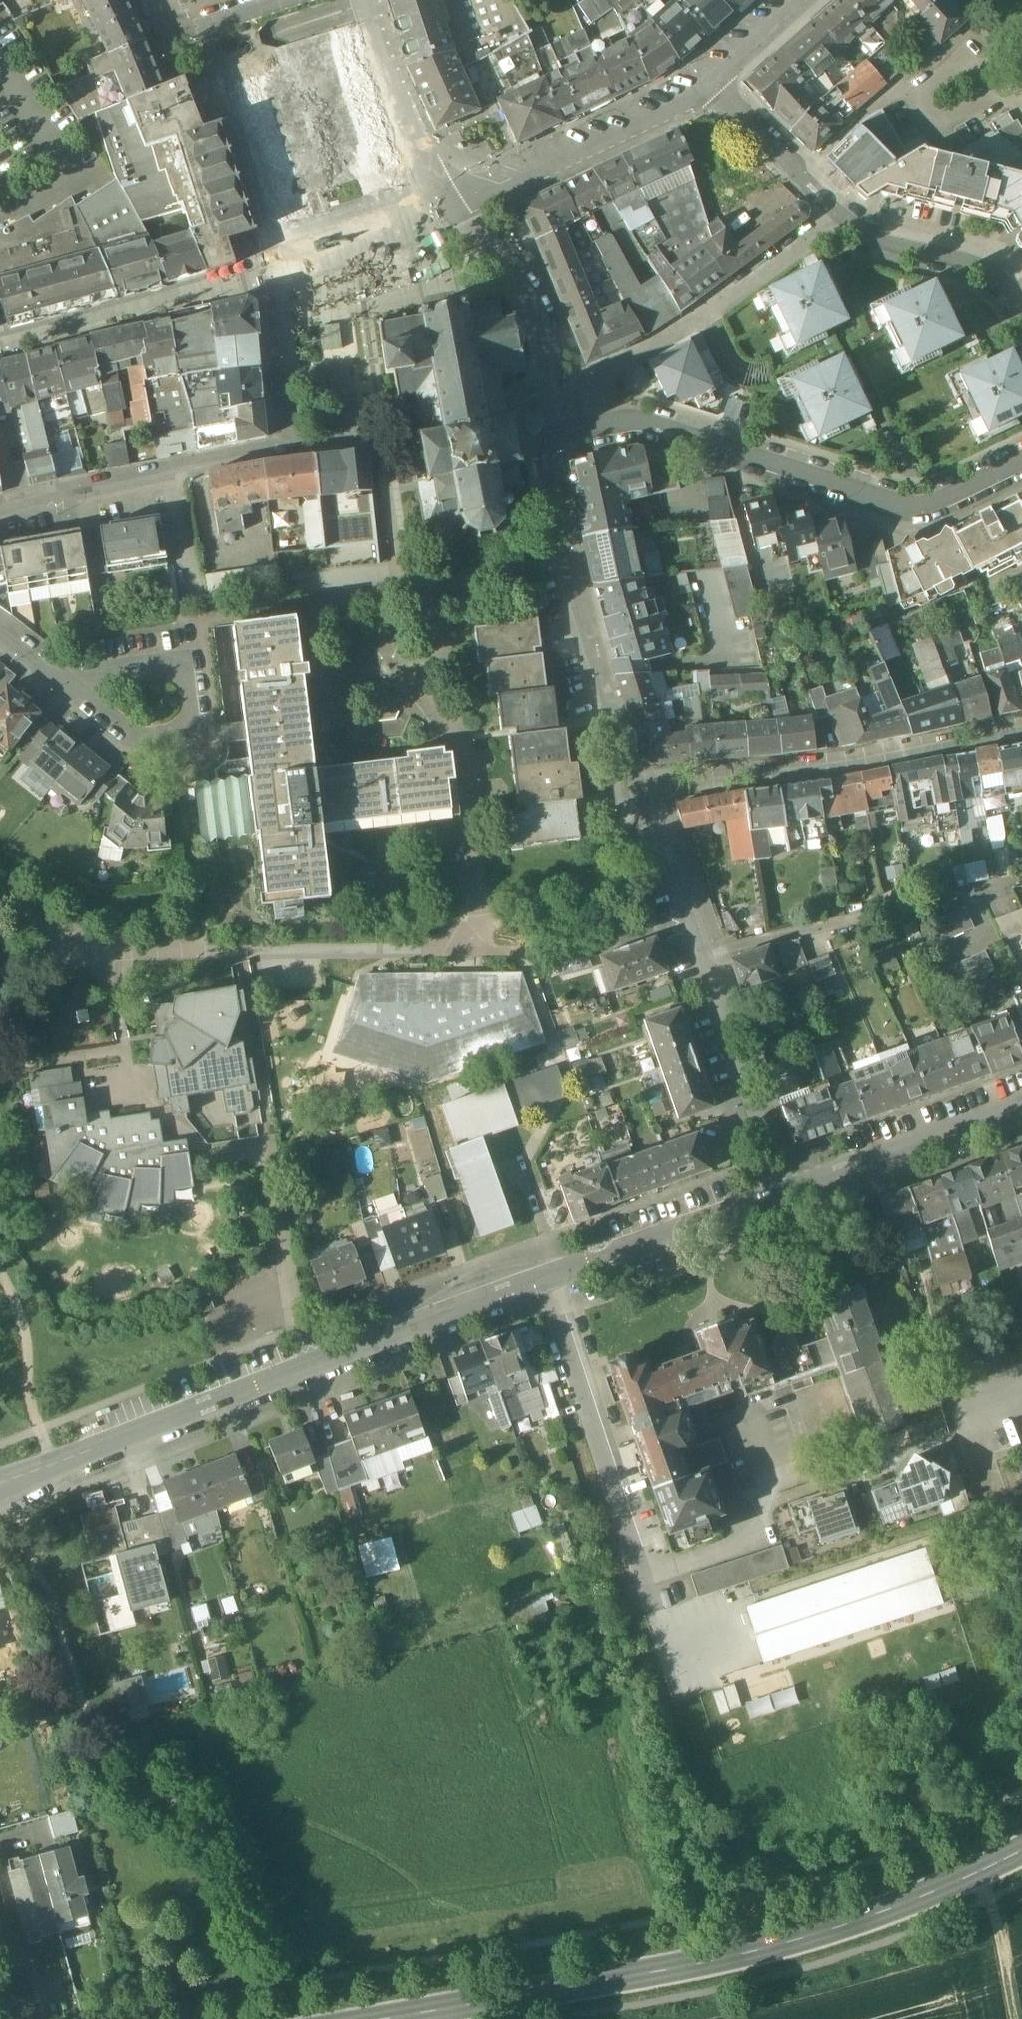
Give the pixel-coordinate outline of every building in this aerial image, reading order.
[(109,55),(146,40),(126,0),(83,0),(109,55)] [(388,2),(389,12),(407,68),(408,68),(453,54),(454,54),(446,30),(448,25),(440,0),(389,0),(388,2)] [(448,25),(446,30),(454,54),(453,54),(460,72),(461,71),(492,55),(526,36),(530,34),(522,20),(511,0),(440,0),(448,25)] [(577,5),(591,25),(600,18),(588,0),(584,0),(577,5)] [(600,18),(610,11),(603,0),(588,0),(600,18)] [(622,0),(604,0),(613,9),(623,1),(622,0)] [(636,0),(622,0),(623,1),(613,9),(615,13),(617,16),(618,16),(637,1),(636,0)] [(658,0),(638,0),(637,1),(652,22),(666,10),(658,0)] [(678,5),(707,38),(737,10),(728,0),(684,0),(678,5)] [(737,10),(749,0),(728,0),(737,10)] [(845,0),(839,0),(812,24),(839,53),(856,37),(868,26),(845,0)] [(923,0),(845,0),(868,26),(886,46),(917,19),(930,8),(923,0)] [(949,0),(939,0),(930,8),(917,19),(939,45),(967,20),(949,0)] [(652,22),(637,1),(618,16),(629,39),(652,22)] [(678,5),(675,2),(666,10),(652,22),(680,62),(707,38),(678,5)] [(540,30),(532,15),(522,20),(530,34),(540,30)] [(680,62),(652,22),(629,39),(629,40),(649,83),(680,62)] [(839,53),(812,24),(778,55),(797,76),(804,84),(818,72),(839,53)] [(886,46),(868,26),(856,37),(873,56),(881,50),(886,46)] [(583,31),(565,39),(573,56),(590,48),(583,31)] [(526,36),(492,55),(513,95),(543,80),(534,55),(526,36)] [(573,56),(565,39),(550,46),(550,48),(557,64),(573,56)] [(109,55),(87,63),(92,76),(58,90),(79,122),(96,114),(105,111),(164,87),(146,40),(109,55)] [(629,40),(594,57),(615,99),(649,83),(629,40)] [(550,48),(534,55),(543,80),(552,76),(549,67),(557,64),(550,48)] [(590,48),(573,56),(577,64),(561,72),(580,115),(615,99),(594,57),(590,48)] [(900,72),(881,50),(873,56),(866,63),(885,85),(900,72)] [(422,99),(465,81),(461,71),(460,72),(453,54),(408,68),(422,99)] [(492,55),(461,71),(465,81),(479,112),(496,103),(513,95),(492,55)] [(746,83),(765,104),(797,76),(778,55),(746,83)] [(866,63),(834,90),(853,114),(886,86),(885,85),(866,63)] [(557,64),(549,67),(552,76),(561,72),(557,64)] [(580,115),(561,72),(552,76),(543,80),(561,124),(580,115)] [(834,90),(818,72),(804,84),(820,101),(834,90)] [(797,76),(765,104),(772,111),(792,131),(818,103),(820,101),(804,84),(797,76)] [(202,129),(183,80),(164,87),(105,111),(96,114),(117,180),(141,224),(184,210),(191,230),(189,232),(190,234),(206,273),(206,274),(235,265),(227,240),(256,231),(221,123),(202,129)] [(543,80),(513,95),(496,103),(517,146),(561,124),(543,80)] [(465,81),(422,99),(435,131),(479,112),(465,81)] [(818,103),(792,131),(814,152),(840,124),(818,103)] [(865,121),(847,137),(864,154),(882,173),(909,157),(881,111),(865,121)] [(952,158),(1001,170),(1021,175),(1021,129),(1017,121),(1014,123),(1008,113),(988,125),(992,133),(952,158)] [(677,132),(622,158),(638,190),(689,166),(688,165),(693,163),(677,132)] [(839,175),(864,154),(847,137),(824,160),(839,175)] [(882,173),(853,190),(865,201),(886,189),(924,199),(936,154),(921,150),(909,157),(882,173)] [(864,154),(839,175),(853,190),(882,173),(864,154)] [(952,158),(936,154),(924,199),(953,206),(954,201),(962,203),(961,208),(990,215),(1001,170),(952,158)] [(638,190),(622,158),(593,171),(622,221),(633,215),(653,250),(656,248),(665,241),(638,190)] [(672,270),(696,302),(726,279),(715,264),(702,247),(713,239),(709,227),(689,166),(638,190),(665,241),(656,248),(672,270)] [(990,215),(1008,220),(1013,215),(1013,213),(1012,213),(1014,205),(1021,206),(1018,217),(1015,221),(1019,227),(1019,229),(1021,227),(1021,175),(1001,170),(990,215)] [(622,221),(593,171),(561,186),(579,221),(592,245),(595,244),(607,237),(604,232),(599,231),(591,215),(601,210),(611,228),(622,221)] [(152,245),(141,224),(117,180),(76,207),(99,254),(117,299),(124,297),(125,299),(162,289),(161,286),(168,284),(152,245)] [(561,186),(518,207),(536,243),(570,326),(598,314),(580,270),(563,229),(579,221),(561,186)] [(27,229),(21,220),(0,231),(0,281),(99,254),(76,207),(71,198),(27,229)] [(736,247),(715,264),(726,279),(804,222),(806,220),(808,216),(808,212),(806,208),(797,200),(775,217),(773,214),(759,225),(762,228),(736,247)] [(717,220),(709,227),(713,239),(702,247),(715,264),(736,247),(717,220)] [(579,221),(563,229),(580,270),(602,260),(603,260),(595,244),(592,245),(579,221)] [(190,234),(152,245),(168,284),(206,273),(190,234)] [(639,290),(611,239),(607,237),(595,244),(603,260),(602,260),(625,302),(639,294),(640,291),(639,290)] [(0,281),(0,299),(8,329),(117,299),(99,254),(0,281)] [(848,323),(820,265),(767,291),(775,306),(771,308),(784,335),(788,332),(796,348),(848,323)] [(696,302),(672,270),(659,278),(680,314),(696,302)] [(680,314),(659,278),(639,290),(640,291),(639,294),(625,302),(626,304),(644,336),(680,314)] [(962,341),(934,283),(882,308),(889,324),(885,326),(898,352),(902,350),(910,366),(962,341)] [(454,303),(430,308),(418,311),(418,313),(417,313),(418,319),(406,321),(405,316),(401,316),(402,322),(383,325),(380,321),(376,324),(379,327),(381,347),(380,347),(385,377),(393,376),(397,396),(395,402),(399,403),(400,399),(415,397),(418,413),(413,414),(413,417),(419,417),(422,436),(421,436),(416,433),(414,436),(419,439),(427,479),(423,485),(417,486),(420,504),(418,505),(424,533),(457,526),(460,532),(459,532),(462,535),(467,530),(476,534),(476,541),(480,541),(480,535),(490,533),(494,538),(497,537),(494,531),(501,523),(506,526),(508,523),(503,520),(504,510),(509,509),(510,504),(507,500),(511,497),(512,490),(512,489),(514,490),(519,487),(524,488),(523,485),(519,486),(515,465),(517,465),(523,469),(525,466),(520,462),(517,449),(518,448),(516,434),(514,435),(512,421),(516,416),(513,414),(510,419),(508,419),(504,400),(510,399),(509,396),(504,397),(500,376),(510,375),(513,377),(515,375),(524,374),(527,375),(529,373),(526,371),(523,356),(523,355),(520,351),(525,343),(529,343),(528,339),(526,339),(524,330),(526,328),(525,324),(521,326),(514,320),(515,315),(511,315),(510,320),(501,321),(498,305),(501,300),(499,297),(496,304),(483,306),(482,301),(479,301),(480,307),(469,309),(468,303),(467,304),(466,301),(454,304),(454,303)] [(254,306),(247,301),(211,310),(215,339),(256,335),(254,306)] [(598,314),(570,326),(586,365),(604,358),(622,350),(644,336),(626,304),(598,314)] [(211,310),(169,319),(176,357),(174,357),(177,376),(180,375),(181,378),(219,372),(217,358),(215,339),(211,310)] [(169,319),(142,325),(147,343),(142,344),(145,355),(139,357),(141,366),(143,382),(146,401),(151,425),(157,460),(196,452),(191,415),(181,378),(180,375),(177,376),(174,357),(176,357),(169,319)] [(131,368),(128,360),(139,357),(145,355),(142,344),(147,343),(142,325),(90,337),(90,339),(100,378),(111,375),(117,373),(128,370),(132,369),(131,368)] [(256,335),(215,339),(217,358),(232,356),(233,371),(260,368),(256,335)] [(108,413),(100,378),(90,339),(54,349),(66,394),(66,395),(80,391),(89,418),(108,413)] [(675,348),(659,355),(665,366),(653,372),(667,400),(678,395),(683,405),(699,398),(700,400),(715,392),(713,388),(697,356),(689,339),(674,346),(675,348)] [(54,349),(26,356),(37,402),(66,394),(54,349)] [(708,351),(697,356),(713,388),(723,383),(708,351)] [(1011,352),(958,378),(966,393),(962,396),(974,422),(979,420),(987,435),(1021,418),(1021,376),(1011,352)] [(0,363),(0,369),(8,408),(24,405),(37,402),(26,356),(0,363)] [(870,414),(842,356),(790,382),(798,397),(793,400),(806,426),(810,424),(818,440),(870,414)] [(141,366),(131,368),(132,369),(128,370),(134,400),(135,399),(136,403),(146,401),(143,382),(141,366)] [(266,437),(266,436),(260,368),(233,371),(219,372),(181,378),(191,415),(196,452),(265,438),(266,437)] [(9,412),(8,408),(0,369),(0,414),(9,412)] [(112,386),(111,375),(100,378),(108,413),(108,414),(116,412),(123,411),(117,384),(112,386)] [(66,394),(37,402),(45,436),(75,429),(66,395),(66,394)] [(136,403),(131,403),(136,428),(151,425),(146,401),(136,403)] [(45,436),(37,402),(24,405),(34,455),(49,452),(45,436)] [(0,414),(0,420),(4,441),(17,438),(9,412),(0,414)] [(116,412),(108,414),(109,421),(117,419),(116,412)] [(117,419),(109,421),(112,433),(119,431),(117,419)] [(0,420),(0,463),(9,462),(8,460),(4,441),(0,420)] [(125,442),(103,447),(108,470),(130,466),(125,442)] [(80,449),(50,457),(57,480),(86,474),(80,449)] [(588,459),(590,467),(570,471),(584,539),(630,531),(623,495),(648,490),(650,497),(680,490),(674,462),(636,449),(588,459)] [(313,457),(318,498),(372,493),(367,451),(313,457)] [(34,455),(23,458),(31,486),(57,480),(50,457),(49,452),(34,455)] [(23,458),(22,455),(15,456),(22,488),(31,486),(23,458)] [(318,498),(313,457),(262,464),(267,503),(303,498),(307,503),(304,507),(309,551),(323,550),(322,539),(318,498)] [(0,463),(0,481),(2,494),(18,489),(11,460),(8,460),(9,462),(0,463)] [(262,464),(208,473),(218,537),(244,532),(241,517),(251,515),(250,506),(267,503),(262,464)] [(377,545),(372,493),(318,498),(323,550),(377,545)] [(818,555),(811,528),(806,509),(776,516),(772,498),(744,505),(756,552),(784,544),(789,563),(818,555)] [(1017,506),(1013,499),(950,532),(971,573),(976,570),(979,576),(984,573),(987,579),(1021,561),(1021,516),(1017,506)] [(159,518),(100,527),(107,574),(167,565),(159,518)] [(840,520),(811,528),(818,555),(823,574),(850,567),(852,566),(846,543),(840,520)] [(100,527),(81,530),(89,577),(107,574),(100,527)] [(80,530),(60,534),(71,596),(90,593),(88,582),(89,582),(80,530)] [(630,531),(584,539),(595,585),(640,579),(630,531)] [(971,573),(950,532),(925,544),(921,542),(914,545),(912,540),(886,554),(888,564),(877,567),(877,568),(879,578),(888,609),(937,589),(937,588),(958,577),(959,579),(971,573)] [(60,534),(40,537),(49,588),(51,600),(71,596),(60,534)] [(869,536),(846,543),(852,566),(850,567),(852,575),(861,572),(877,568),(877,567),(871,544),(869,536)] [(40,537),(20,541),(29,592),(49,588),(40,537)] [(0,544),(0,548),(0,549),(7,586),(8,596),(29,592),(20,541),(0,544)] [(882,541),(871,544),(877,567),(888,564),(886,554),(882,541)] [(279,555),(279,568),(290,567),(290,554),(279,555)] [(760,615),(747,565),(723,571),(736,621),(760,615)] [(267,590),(279,588),(275,566),(264,568),(267,590)] [(877,568),(861,572),(864,582),(879,578),(877,568)] [(221,597),(232,595),(229,574),(217,575),(221,597)] [(209,599),(221,597),(217,575),(206,577),(209,599)] [(958,577),(937,588),(937,589),(941,596),(962,586),(959,579),(958,577)] [(619,664),(646,662),(671,655),(652,590),(644,592),(640,579),(595,585),(619,664)] [(536,612),(511,615),(512,624),(474,629),(479,665),(486,664),(490,698),(497,697),(546,691),(536,612)] [(880,618),(865,624),(868,632),(883,625),(880,618)] [(315,771),(296,619),(233,627),(251,779),(216,783),(217,786),(196,788),(202,841),(259,834),(266,897),(302,892),(303,902),(329,899),(321,828),(430,815),(423,752),(405,754),(406,760),(315,771)] [(1007,620),(990,626),(993,634),(1010,627),(1007,620)] [(883,625),(868,632),(881,660),(893,655),(894,650),(883,625)] [(1010,627),(993,634),(997,642),(1015,635),(1011,627),(1010,627)] [(956,630),(931,639),(935,650),(961,642),(956,630)] [(997,642),(999,649),(1004,664),(1021,658),(1021,656),(1015,635),(997,642)] [(917,645),(935,694),(900,706),(912,734),(963,723),(950,690),(942,668),(935,650),(931,639),(917,645)] [(961,642),(935,650),(942,668),(967,659),(961,642)] [(987,677),(989,676),(1002,715),(1018,712),(1004,664),(999,649),(980,655),(987,677)] [(646,662),(619,664),(613,666),(614,671),(615,678),(650,675),(648,669),(646,662)] [(859,701),(875,742),(912,734),(900,706),(883,665),(870,670),(879,693),(859,701)] [(0,676),(0,695),(6,687),(7,688),(16,677),(6,669),(0,676)] [(709,672),(695,673),(696,688),(697,698),(699,698),(711,695),(709,679),(709,672)] [(682,691),(656,697),(650,675),(615,678),(626,712),(659,706),(669,704),(683,701),(682,691)] [(765,677),(738,678),(740,694),(761,694),(768,693),(765,677)] [(738,678),(709,679),(711,695),(711,700),(741,699),(740,694),(738,678)] [(980,680),(950,690),(963,723),(991,719),(980,680)] [(6,687),(0,695),(0,746),(8,753),(39,715),(40,714),(28,705),(30,702),(20,695),(19,697),(7,688),(6,687)] [(696,688),(682,691),(683,701),(688,700),(697,698),(696,688)] [(823,688),(809,692),(818,720),(829,717),(828,713),(825,700),(827,699),(823,688)] [(546,691),(497,697),(500,719),(506,718),(508,731),(515,730),(516,737),(509,738),(518,808),(525,807),(526,814),(506,817),(509,842),(522,840),(523,847),(566,842),(566,834),(578,833),(574,800),(582,799),(577,764),(570,765),(565,731),(558,732),(553,690),(546,691)] [(768,693),(761,694),(764,712),(772,710),(770,700),(768,693)] [(688,700),(696,762),(717,760),(714,727),(699,728),(699,724),(701,723),(699,698),(697,698),(688,700)] [(779,698),(770,700),(772,710),(782,755),(816,751),(811,717),(783,721),(784,718),(779,698)] [(683,701),(669,704),(673,720),(685,717),(683,701)] [(859,701),(828,713),(829,717),(842,748),(875,742),(859,701)] [(631,729),(669,721),(668,717),(663,718),(659,706),(626,712),(631,729)] [(762,713),(764,723),(744,724),(749,758),(782,755),(772,710),(764,712),(762,713)] [(39,715),(24,734),(34,741),(49,723),(39,715)] [(669,721),(631,729),(636,745),(669,738),(667,730),(687,729),(685,717),(673,720),(669,721)] [(34,741),(31,744),(40,752),(58,730),(49,723),(34,741)] [(744,724),(714,727),(717,760),(749,758),(744,724)] [(83,750),(59,729),(58,730),(40,752),(29,765),(45,778),(49,773),(58,781),(83,750)] [(669,738),(636,745),(641,760),(650,766),(691,763),(687,734),(669,738)] [(996,751),(1006,795),(1021,792),(1021,745),(996,751)] [(996,748),(974,752),(974,754),(981,786),(983,800),(1006,795),(996,751),(996,748)] [(83,750),(58,781),(67,789),(64,793),(79,806),(90,793),(108,771),(108,770),(83,750)] [(974,754),(956,757),(964,801),(970,800),(975,799),(973,788),(981,786),(974,754)] [(956,757),(941,760),(949,803),(953,802),(958,826),(974,823),(970,800),(964,801),(956,757)] [(941,759),(916,763),(922,794),(930,793),(936,827),(938,834),(959,830),(958,826),(953,802),(949,803),(941,760),(941,759)] [(916,763),(888,769),(896,809),(899,823),(912,820),(908,797),(922,794),(916,763)] [(868,814),(896,809),(888,769),(860,775),(867,810),(868,814)] [(108,771),(90,793),(99,800),(104,795),(117,779),(108,771)] [(867,810),(860,775),(829,780),(832,798),(820,800),(825,833),(843,830),(840,815),(867,810)] [(117,779),(104,795),(115,804),(128,788),(130,786),(119,776),(117,779)] [(832,798),(829,780),(778,788),(784,824),(801,821),(804,843),(826,839),(825,833),(820,800),(832,798)] [(139,797),(128,788),(115,804),(109,830),(106,829),(99,858),(121,863),(124,847),(131,848),(166,845),(163,818),(172,817),(169,793),(157,794),(158,797),(144,799),(139,797)] [(784,824),(778,788),(744,794),(748,815),(755,858),(755,862),(770,859),(768,847),(765,831),(785,827),(784,824)] [(912,820),(899,823),(901,834),(936,827),(930,793),(922,794),(908,797),(912,820)] [(748,815),(744,794),(705,801),(710,823),(728,819),(748,815)] [(710,823),(705,801),(678,806),(682,828),(710,823)] [(755,858),(748,815),(728,819),(735,862),(755,858)] [(868,817),(856,819),(861,847),(872,845),(868,817)] [(1001,821),(987,824),(992,851),(1007,848),(1001,821)] [(785,827),(765,831),(768,847),(787,844),(785,827)] [(953,865),(955,884),(988,880),(986,861),(953,865)] [(964,908),(933,923),(942,943),(974,928),(964,908)] [(993,920),(1004,942),(1021,936),(1021,910),(993,920)] [(667,973),(655,939),(628,948),(640,983),(667,973)] [(768,952),(779,979),(808,967),(798,941),(768,952)] [(768,947),(730,960),(741,991),(779,979),(768,952),(768,947)] [(640,983),(628,948),(600,958),(612,992),(640,983)] [(985,951),(943,971),(952,991),(994,972),(985,951)] [(828,955),(807,963),(808,967),(814,983),(836,975),(828,955)] [(519,976),(360,977),(338,1047),(365,1056),(363,1062),(391,1071),(392,1065),(429,1076),(543,1037),(519,976)] [(236,988),(175,998),(174,1005),(170,1005),(169,1004),(153,1007),(158,1038),(153,1039),(149,1066),(158,1067),(162,1090),(155,1092),(157,1102),(163,1101),(164,1108),(171,1106),(173,1116),(190,1113),(187,1096),(223,1090),(226,1114),(232,1114),(233,1118),(248,1115),(254,1108),(253,1102),(261,1100),(258,1083),(250,1085),(246,1060),(227,1049),(240,1013),(236,988)] [(1021,1063),(1021,994),(1013,998),(1021,1022),(1010,1026),(1007,1017),(971,1030),(988,1076),(1021,1063)] [(563,1046),(578,1041),(567,1005),(552,1010),(563,1046)] [(680,1010),(644,1022),(661,1071),(697,1059),(680,1010)] [(88,1011),(77,1013),(79,1024),(90,1022),(88,1011)] [(971,1030),(940,1042),(957,1087),(988,1076),(971,1030)] [(940,1042),(910,1053),(927,1099),(957,1087),(940,1042)] [(825,1045),(811,1050),(817,1067),(831,1062),(825,1045)] [(910,1053),(880,1064),(897,1110),(927,1099),(910,1053)] [(793,1057),(770,1065),(779,1088),(802,1080),(793,1057)] [(697,1059),(661,1071),(678,1120),(714,1108),(697,1059)] [(853,1084),(837,1090),(834,1081),(837,1079),(831,1062),(817,1067),(824,1084),(840,1129),(867,1121),(853,1084)] [(880,1064),(850,1075),(853,1084),(867,1121),(897,1110),(880,1064)] [(442,1107),(456,1148),(449,1151),(480,1237),(512,1226),(482,1140),(517,1127),(513,1116),(566,1097),(556,1068),(504,1087),(503,1086),(442,1107)] [(150,1113),(110,1120),(109,1112),(85,1116),(81,1084),(72,1085),(70,1070),(29,1075),(32,1093),(40,1092),(42,1107),(50,1107),(59,1168),(50,1181),(63,1188),(73,1173),(89,1181),(86,1187),(97,1193),(86,1221),(100,1224),(106,1208),(124,1212),(122,1216),(137,1217),(141,1200),(159,1200),(158,1205),(173,1203),(174,1186),(193,1183),(191,1174),(186,1139),(163,1143),(159,1120),(151,1121),(150,1113)] [(824,1084),(778,1101),(795,1146),(840,1129),(824,1084)] [(696,1135),(665,1146),(678,1181),(709,1170),(696,1135)] [(665,1146),(636,1157),(648,1192),(678,1181),(665,1146)] [(1001,1156),(1021,1223),(1021,1148),(1001,1156)] [(968,1168),(979,1206),(999,1269),(1021,1260),(1021,1223),(1001,1156),(968,1168)] [(636,1157),(606,1167),(619,1203),(648,1192),(636,1157)] [(606,1167),(605,1165),(571,1177),(570,1174),(558,1178),(561,1188),(560,1188),(574,1225),(602,1215),(600,1210),(619,1203),(606,1167)] [(968,1168),(938,1179),(951,1216),(979,1206),(968,1168)] [(432,1204),(447,1199),(440,1176),(424,1181),(432,1204)] [(938,1179),(907,1190),(921,1227),(924,1238),(939,1288),(971,1279),(951,1216),(938,1179)] [(907,1190),(879,1200),(896,1247),(924,1238),(921,1227),(907,1190)] [(419,1203),(402,1209),(420,1259),(444,1251),(431,1215),(424,1218),(419,1203)] [(849,1211),(852,1217),(862,1212),(859,1207),(849,1211)] [(420,1259),(402,1209),(377,1217),(395,1268),(420,1259)] [(373,1218),(363,1221),(370,1243),(381,1240),(373,1218)] [(358,1248),(370,1243),(363,1221),(350,1226),(358,1248)] [(322,1295),(364,1280),(352,1249),(351,1249),(350,1245),(337,1250),(338,1254),(311,1264),(322,1295)] [(841,1378),(881,1363),(875,1346),(879,1345),(858,1286),(824,1298),(837,1333),(826,1338),(826,1339),(837,1368),(841,1378)] [(664,1367),(680,1411),(731,1392),(728,1383),(738,1379),(745,1396),(773,1386),(764,1361),(760,1351),(764,1344),(761,1337),(754,1334),(750,1323),(736,1328),(733,1320),(695,1334),(702,1353),(664,1367)] [(538,1326),(528,1329),(526,1326),(510,1332),(519,1355),(545,1346),(538,1326)] [(826,1339),(798,1349),(797,1347),(791,1331),(778,1336),(775,1337),(770,1346),(774,1357),(764,1361),(773,1386),(774,1391),(837,1368),(826,1339)] [(510,1332),(481,1343),(496,1385),(509,1422),(524,1417),(517,1396),(532,1390),(524,1369),(529,1367),(525,1356),(520,1358),(519,1355),(510,1332)] [(481,1343),(462,1350),(464,1357),(453,1361),(465,1396),(485,1389),(496,1385),(481,1343)] [(680,1412),(680,1411),(664,1367),(649,1372),(646,1361),(637,1364),(634,1356),(609,1365),(653,1490),(688,1477),(679,1453),(686,1450),(693,1436),(685,1414),(680,1412)] [(881,1363),(841,1378),(864,1441),(904,1426),(881,1363)] [(554,1369),(538,1375),(538,1388),(543,1409),(539,1410),(542,1419),(546,1429),(561,1423),(555,1406),(550,1388),(550,1387),(549,1384),(558,1381),(554,1369)] [(509,1422),(496,1385),(485,1389),(500,1430),(511,1426),(509,1422)] [(538,1388),(532,1390),(517,1396),(524,1417),(530,1415),(532,1423),(542,1419),(539,1410),(543,1409),(538,1388)] [(386,1400),(343,1415),(352,1440),(359,1460),(425,1437),(410,1395),(387,1403),(386,1400)] [(301,1431),(268,1444),(280,1475),(281,1475),(285,1485),(300,1480),(296,1469),(313,1463),(314,1462),(313,1460),(301,1431)] [(359,1460),(352,1440),(327,1449),(327,1454),(338,1492),(351,1488),(367,1483),(359,1460)] [(327,1454),(313,1460),(314,1462),(313,1463),(326,1496),(338,1492),(327,1454)] [(235,1457),(201,1471),(213,1504),(214,1504),(247,1491),(248,1491),(244,1480),(235,1457)] [(944,1491),(947,1491),(954,1514),(970,1509),(960,1474),(949,1477),(949,1474),(931,1463),(930,1465),(922,1461),(921,1463),(913,1458),(903,1473),(901,1472),(895,1481),(895,1483),(871,1492),(878,1512),(903,1503),(905,1507),(907,1507),(909,1511),(911,1510),(913,1515),(943,1505),(944,1491)] [(201,1471),(163,1485),(173,1509),(178,1523),(216,1508),(214,1504),(213,1504),(201,1471)] [(706,1471),(688,1477),(653,1490),(669,1534),(722,1515),(706,1471)] [(260,1474),(244,1480),(248,1491),(247,1491),(252,1504),(266,1499),(260,1474)] [(351,1488),(338,1492),(347,1519),(360,1515),(351,1488)] [(845,1488),(826,1494),(825,1492),(787,1504),(798,1535),(815,1529),(821,1545),(859,1532),(845,1488)] [(89,1499),(92,1513),(115,1507),(125,1505),(124,1500),(102,1505),(100,1496),(89,1499)] [(536,1504),(512,1512),(519,1532),(543,1524),(536,1504)] [(152,1546),(142,1549),(139,1537),(137,1537),(124,1541),(119,1525),(115,1507),(92,1513),(80,1517),(92,1563),(110,1558),(116,1557),(131,1613),(133,1612),(169,1603),(157,1557),(168,1553),(164,1535),(151,1539),(152,1546)] [(216,1508),(178,1523),(185,1539),(218,1525),(216,1508)] [(185,1539),(178,1523),(173,1509),(161,1514),(172,1549),(187,1544),(185,1539)] [(158,1514),(133,1521),(137,1537),(139,1537),(142,1549),(152,1546),(151,1539),(164,1535),(158,1514)] [(133,1521),(119,1525),(124,1541),(137,1537),(133,1521)] [(392,1535),(358,1544),(367,1578),(401,1569),(392,1535)] [(888,1558),(913,1549),(911,1542),(886,1552),(888,1558)] [(781,1546),(690,1576),(698,1598),(789,1568),(781,1546)] [(924,1548),(745,1608),(764,1663),(943,1603),(924,1548)] [(116,1557),(110,1558),(119,1595),(102,1599),(111,1633),(136,1627),(133,1612),(131,1613),(116,1557)] [(768,1597),(819,1580),(816,1572),(765,1589),(768,1597)] [(546,1588),(529,1588),(528,1613),(546,1614),(546,1588)] [(225,1656),(205,1659),(207,1680),(228,1678),(225,1656)] [(750,1699),(793,1685),(789,1671),(746,1685),(750,1699)] [(148,1674),(135,1678),(143,1707),(156,1704),(148,1674)] [(135,1678),(123,1681),(131,1710),(143,1707),(135,1678)] [(719,1713),(741,1706),(734,1684),(712,1691),(719,1713)] [(795,1687),(745,1701),(750,1717),(800,1703),(795,1687)] [(72,1811),(48,1818),(54,1839),(78,1832),(72,1811)] [(69,1847),(39,1856),(60,1933),(91,1925),(83,1895),(88,1894),(84,1877),(78,1879),(69,1847)] [(39,1856),(19,1861),(21,1869),(10,1872),(26,1933),(38,1930),(40,1938),(60,1933),(39,1856)]
